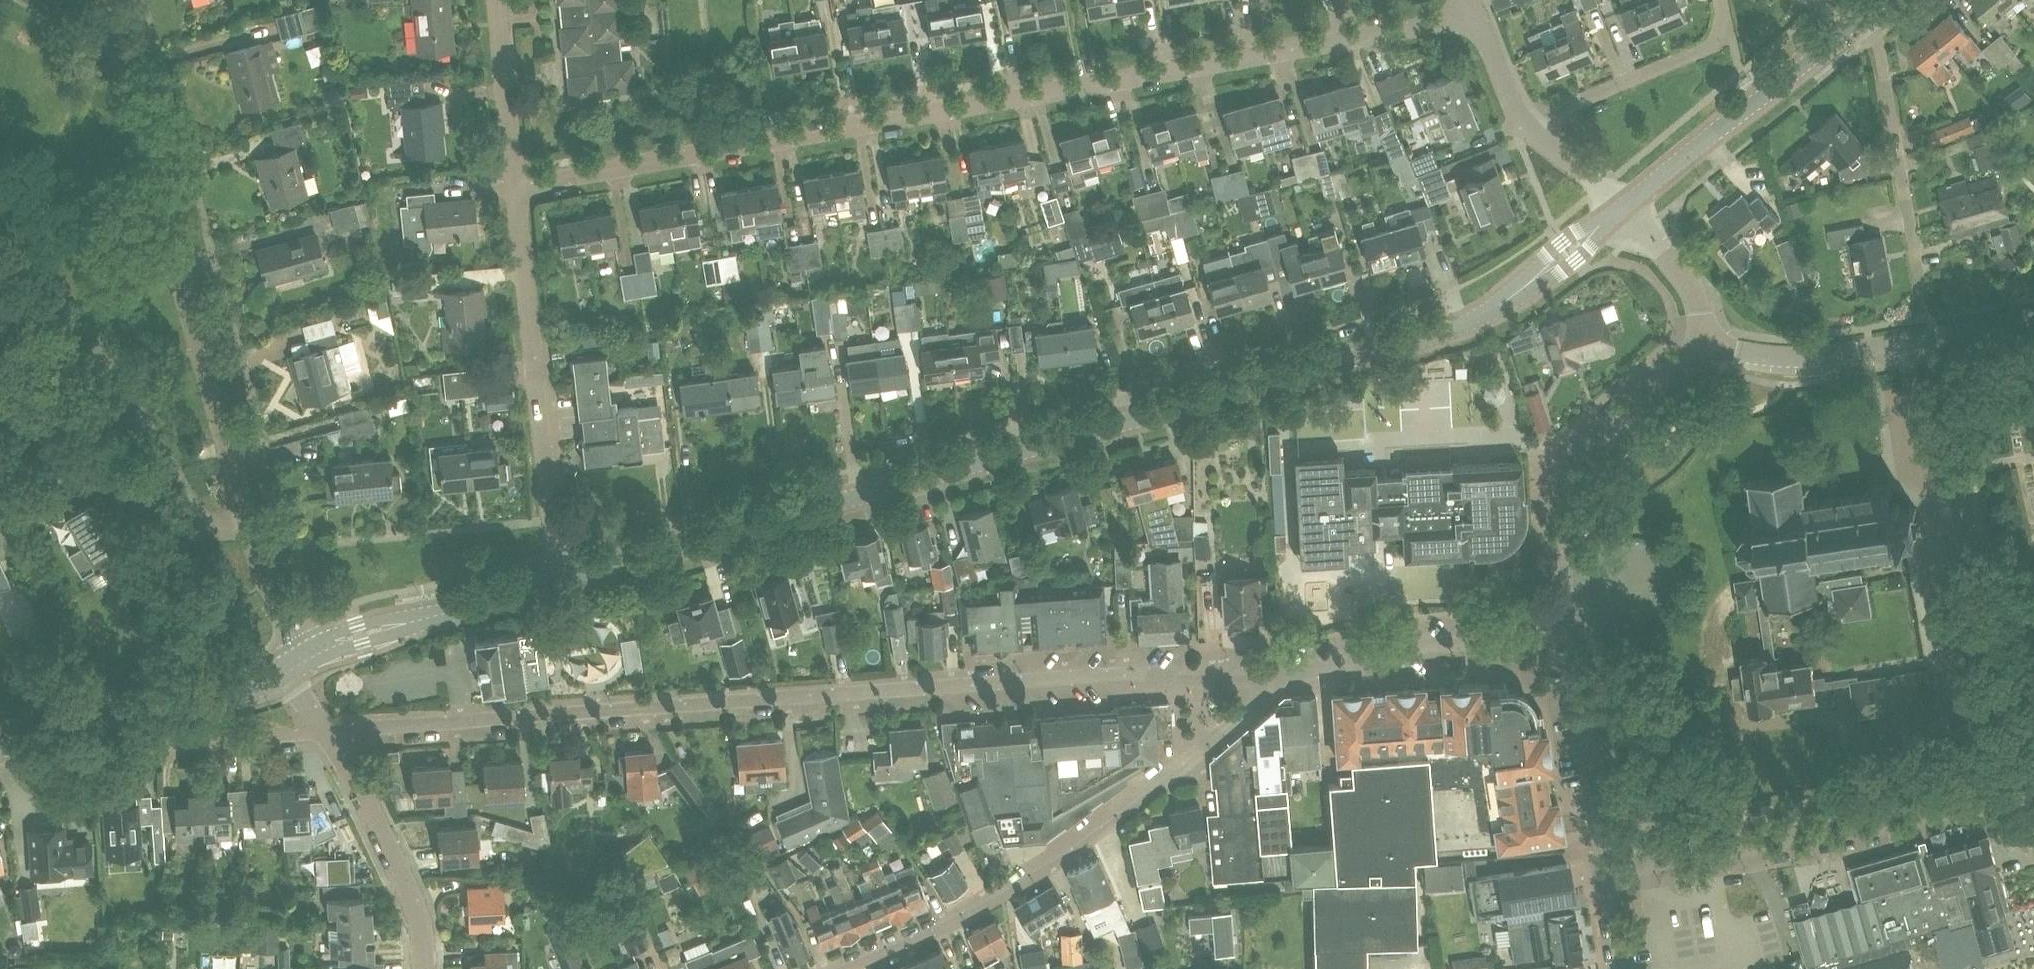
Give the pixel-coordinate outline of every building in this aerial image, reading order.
[(419,53),(454,49),(449,0),(414,0),(419,53)] [(545,7),(550,34),(590,26),(586,0),(582,0),(545,7)] [(959,38),(954,6),(952,0),(925,0),(927,11),(932,43),(959,38)] [(967,4),(954,6),(959,38),(987,33),(981,1),(979,2),(978,0),(967,0),(967,4)] [(1034,0),(1005,0),(1011,28),(1039,23),(1034,0)] [(1039,23),(1065,18),(1062,0),(1034,0),(1039,23)] [(1117,11),(1115,0),(1086,0),(1089,15),(1117,11)] [(1117,11),(1144,6),(1143,0),(1115,0),(1117,11)] [(1629,24),(1636,39),(1662,28),(1650,0),(1622,0),(1626,9),(1624,10),(1618,13),(1624,26),(1629,24)] [(1688,18),(1680,0),(1650,0),(1662,28),(1688,18)] [(1990,18),(2000,31),(2013,22),(2009,18),(2017,11),(2009,0),(1976,0),(1990,18)] [(2017,11),(2027,3),(2030,6),(2033,3),(2033,0),(2009,0),(2017,11)] [(886,5),(889,18),(876,20),(881,52),(908,47),(902,15),(900,16),(898,3),(886,5)] [(847,12),(851,24),(847,25),(853,57),(881,52),(876,20),(873,4),(856,7),(857,10),(847,12)] [(1571,66),(1596,55),(1577,8),(1562,14),(1566,22),(1555,26),(1559,36),(1571,66)] [(301,9),(276,16),(282,38),(307,32),(307,31),(301,9)] [(1951,13),(1931,30),(1950,52),(1957,46),(1970,61),(1982,50),(1983,49),(1971,35),(1970,36),(1951,13)] [(802,66),(829,61),(823,29),(821,17),(794,21),(802,66)] [(774,71),(802,66),(794,21),(793,18),(778,21),(779,24),(769,26),(771,39),(769,39),(774,71)] [(1954,73),(1942,59),(1950,52),(1931,30),(1911,47),(1930,69),(1928,70),(1940,85),(1954,73)] [(1545,77),(1571,66),(1559,36),(1545,43),(1540,31),(1530,35),(1534,47),(1532,47),(1545,77)] [(2016,70),(2025,64),(2003,36),(2004,35),(2003,33),(1992,42),(2008,61),(2009,61),(2016,70)] [(229,53),(244,109),(277,100),(270,72),(281,69),(273,41),(229,53)] [(1998,68),(2008,61),(1992,42),(1983,49),(1982,50),(1983,52),(1984,51),(1998,68)] [(576,67),(558,71),(560,81),(559,82),(561,96),(600,88),(596,66),(609,64),(605,43),(573,49),(576,67)] [(1403,70),(1376,81),(1386,105),(1411,94),(1413,93),(1412,91),(1403,70)] [(1420,116),(1437,109),(1467,97),(1457,72),(1427,84),(1428,85),(1412,91),(1413,93),(1411,94),(1420,116)] [(423,79),(387,83),(389,96),(390,109),(403,108),(407,155),(442,151),(440,131),(445,130),(442,103),(426,104),(425,105),(424,92),(423,79)] [(1372,110),(1367,111),(1359,81),(1332,88),(1343,129),(1341,120),(1344,131),(1361,127),(1362,131),(1377,127),(1372,110)] [(347,86),(348,96),(357,96),(355,86),(347,86)] [(600,88),(561,96),(564,109),(565,109),(567,120),(585,117),(588,135),(620,129),(617,109),(604,111),(600,88)] [(1316,138),(1344,130),(1343,129),(1332,88),(1305,96),(1316,138)] [(1278,95),(1251,103),(1264,148),(1265,151),(1293,143),(1288,125),(1287,126),(1278,95)] [(1477,123),(1467,97),(1437,109),(1443,123),(1431,128),(1435,138),(1447,134),(1447,135),(1477,123)] [(1224,110),(1233,142),(1238,156),(1264,148),(1251,103),(1224,110)] [(1209,156),(1204,141),(1196,109),(1169,117),(1178,149),(1194,144),(1198,159),(1209,156)] [(1865,154),(1860,149),(1864,145),(1835,112),(1811,133),(1815,138),(1790,159),(1804,176),(1829,155),(1840,167),(1840,166),(1841,179),(1869,175),(1865,154)] [(1376,120),(1382,134),(1380,135),(1390,159),(1406,152),(1396,128),(1390,113),(1376,120)] [(1945,126),(1944,126),(1950,140),(1976,130),(1974,122),(1972,118),(1971,115),(1945,126)] [(1165,161),(1163,153),(1178,149),(1169,117),(1142,124),(1151,156),(1153,164),(1165,161)] [(271,130),(278,153),(257,158),(262,175),(266,174),(274,203),(307,195),(295,149),(307,146),(301,122),(271,130)] [(1125,162),(1123,155),(1124,155),(1115,123),(1087,130),(1096,162),(1097,162),(1112,158),(1114,166),(1125,162)] [(1987,144),(1986,140),(2004,135),(2000,125),(1965,136),(1970,149),(1987,144)] [(1061,138),(1070,170),(1075,186),(1085,183),(1084,177),(1099,173),(1097,162),(1096,162),(1087,130),(1061,138)] [(1332,151),(1347,146),(1342,132),(1327,138),(1332,151)] [(2004,135),(1986,140),(1987,144),(1995,169),(2013,164),(2008,147),(2013,146),(2010,140),(2006,141),(2004,135)] [(1019,186),(1029,184),(1027,172),(1029,171),(1024,140),(998,144),(1005,187),(1019,183),(1019,186)] [(974,181),(977,180),(979,193),(989,190),(988,188),(1004,188),(1005,187),(998,144),(969,149),(974,181)] [(1325,149),(1308,153),(1313,177),(1331,173),(1325,149)] [(1432,150),(1409,159),(1415,176),(1417,176),(1439,167),(1432,150)] [(1965,174),(1984,165),(1976,150),(1958,159),(1965,174)] [(1409,159),(1406,152),(1390,159),(1400,183),(1415,176),(1409,159)] [(1291,157),(1298,181),(1313,177),(1308,153),(1291,157)] [(947,198),(945,186),(947,186),(941,154),(915,159),(920,191),(934,188),(936,200),(947,198)] [(908,206),(905,193),(920,191),(915,159),(887,164),(892,196),(895,195),(897,207),(908,206)] [(1477,223),(1510,210),(1491,159),(1469,168),(1474,181),(1462,185),(1477,223)] [(1452,195),(1439,167),(1417,176),(1428,204),(1452,195)] [(867,214),(864,200),(865,200),(859,169),(832,173),(838,205),(851,203),(853,216),(867,214)] [(1244,169),(1226,173),(1233,198),(1237,197),(1237,196),(1250,193),(1244,169)] [(1344,170),(1331,173),(1339,198),(1351,195),(1344,170)] [(826,220),(823,208),(838,205),(832,173),(804,178),(810,210),(812,210),(814,222),(826,220)] [(1210,176),(1217,202),(1233,198),(1226,173),(1210,176)] [(1331,173),(1319,176),(1326,202),(1339,198),(1331,173)] [(1967,180),(1939,188),(1953,237),(2000,224),(2001,228),(2002,232),(2007,249),(2023,245),(2017,223),(2015,218),(2010,219),(1998,176),(1969,184),(1967,180)] [(777,183),(749,188),(757,230),(758,238),(785,233),(784,227),(782,227),(780,215),(782,214),(777,183)] [(727,224),(730,223),(732,240),(743,239),(742,232),(757,230),(749,188),(722,192),(727,224)] [(1164,188),(1149,192),(1155,216),(1163,213),(1170,212),(1166,198),(1164,188)] [(1270,188),(1253,192),(1260,217),(1276,212),(1270,188)] [(406,195),(407,205),(402,206),(405,243),(410,242),(412,249),(416,253),(423,255),(430,251),(432,247),(431,238),(456,235),(456,237),(460,237),(460,239),(478,237),(474,199),(436,202),(435,192),(406,195)] [(1149,192),(1132,196),(1138,220),(1148,217),(1155,216),(1149,192)] [(1253,192),(1250,193),(1237,196),(1237,197),(1245,221),(1260,217),(1253,192)] [(1725,202),(1711,213),(1734,241),(1725,249),(1743,271),(1762,255),(1745,234),(1760,222),(1766,229),(1778,220),(1759,197),(1750,204),(1743,195),(1731,205),(1733,207),(1731,209),(1725,202)] [(1043,201),(1041,201),(1048,225),(1064,220),(1062,213),(1062,212),(1057,196),(1043,201)] [(667,203),(672,234),(675,250),(688,247),(689,243),(700,242),(698,230),(700,229),(695,198),(667,203)] [(1786,203),(1790,219),(1803,216),(1799,200),(1786,203)] [(366,201),(330,210),(336,232),(372,223),(366,201)] [(645,239),(648,238),(650,250),(659,249),(660,253),(675,250),(672,234),(667,203),(640,207),(645,239)] [(1078,207),(1062,212),(1062,213),(1064,220),(1070,237),(1085,233),(1086,232),(1078,207)] [(1192,207),(1175,211),(1182,235),(1182,237),(1188,258),(1190,257),(1184,236),(1198,232),(1192,207)] [(1385,216),(1388,228),(1397,260),(1425,252),(1421,237),(1428,234),(1423,218),(1413,221),(1409,209),(1385,216)] [(982,211),(967,214),(971,238),(986,235),(982,211)] [(1178,260),(1188,258),(1182,237),(1175,211),(1171,212),(1163,214),(1163,215),(1170,239),(1171,239),(1174,247),(1178,260)] [(618,257),(616,244),(618,244),(612,212),(585,217),(590,248),(605,246),(607,258),(618,257)] [(950,217),(949,217),(953,241),(964,239),(970,238),(971,238),(967,214),(950,217)] [(579,264),(577,251),(590,248),(585,217),(557,222),(563,253),(565,253),(567,266),(579,264)] [(1148,217),(1138,220),(1139,221),(1142,232),(1152,229),(1148,217)] [(1363,224),(1366,234),(1362,236),(1371,268),(1397,260),(1388,228),(1376,232),(1373,221),(1363,224)] [(1831,247),(1851,243),(1860,290),(1891,284),(1883,238),(1868,240),(1864,224),(1828,230),(1831,247)] [(900,225),(884,228),(889,253),(904,250),(900,225)] [(1085,233),(1070,237),(1072,245),(1075,255),(1077,260),(1092,256),(1092,257),(1093,259),(1124,249),(1117,226),(1088,235),(1086,236),(1085,233)] [(867,231),(871,256),(889,253),(884,228),(867,231)] [(1320,234),(1324,246),(1312,250),(1321,282),(1348,274),(1339,242),(1335,243),(1332,231),(1320,234)] [(1321,282),(1312,250),(1300,253),(1295,240),(1287,242),(1284,232),(1266,237),(1273,261),(1285,258),(1294,290),(1321,282)] [(326,268),(317,233),(259,249),(268,283),(326,268)] [(1271,297),(1262,265),(1273,261),(1266,237),(1244,244),(1245,248),(1229,253),(1234,272),(1243,305),(1271,297)] [(819,240),(802,243),(806,268),(822,265),(819,240)] [(786,246),(790,270),(806,268),(802,243),(786,246)] [(653,268),(653,269),(649,249),(633,252),(637,271),(641,296),(657,293),(653,268)] [(2001,251),(1994,258),(2007,272),(2015,264),(2001,251)] [(736,254),(720,257),(724,282),(730,281),(731,285),(741,283),(740,279),(736,254)] [(703,260),(707,285),(724,282),(720,257),(703,260)] [(1208,267),(1211,279),(1208,280),(1217,312),(1243,305),(1234,272),(1223,276),(1219,264),(1208,267)] [(637,271),(620,274),(624,299),(629,298),(641,296),(637,271)] [(1153,279),(1166,326),(1194,319),(1180,271),(1153,279)] [(402,298),(429,296),(427,273),(400,275),(402,298)] [(1003,273),(972,277),(976,301),(1006,299),(1003,273)] [(1122,305),(1130,302),(1140,334),(1166,326),(1153,279),(1117,290),(1122,305)] [(401,293),(400,280),(392,281),(393,294),(401,293)] [(1057,281),(1046,283),(1049,297),(1059,296),(1057,281)] [(898,331),(910,330),(904,286),(902,286),(901,283),(894,285),(895,294),(892,294),(893,304),(894,307),(895,314),(898,331)] [(910,330),(921,329),(915,284),(904,286),(910,330)] [(447,293),(450,327),(443,328),(445,350),(486,346),(483,314),(486,314),(483,289),(447,293)] [(829,298),(831,313),(834,331),(835,339),(848,337),(844,310),(847,310),(848,314),(868,311),(866,293),(829,298)] [(834,331),(831,313),(829,298),(828,295),(811,297),(817,333),(834,331)] [(386,298),(366,302),(371,320),(393,333),(395,332),(391,315),(386,298)] [(773,349),(769,319),(775,319),(773,302),(756,304),(757,320),(761,350),(773,349)] [(1615,353),(1601,307),(1542,325),(1556,371),(1615,353)] [(1627,316),(1614,318),(1616,332),(1629,330),(1627,316)] [(294,356),(290,357),(294,374),(298,373),(306,402),(339,393),(351,390),(347,373),(362,369),(354,339),(338,344),(335,332),(331,317),(302,325),(306,340),(308,339),(308,340),(291,345),(294,356)] [(707,330),(694,331),(696,346),(723,343),(721,317),(704,318),(707,330)] [(1040,364),(1069,359),(1064,325),(1063,318),(1048,320),(1045,325),(1046,332),(1035,334),(1034,330),(1025,331),(1027,346),(1037,344),(1040,364)] [(1175,326),(1178,337),(1204,330),(1201,319),(1175,326)] [(750,351),(761,350),(757,320),(745,322),(750,351)] [(1069,359),(1097,355),(1093,325),(1075,328),(1074,324),(1064,325),(1069,359)] [(954,375),(983,371),(981,357),(999,354),(995,328),(984,330),(985,338),(967,341),(966,332),(948,333),(954,375)] [(1510,338),(1515,351),(1530,346),(1523,328),(1510,338)] [(608,329),(580,332),(582,350),(610,347),(608,329)] [(925,379),(954,375),(948,333),(947,332),(921,335),(924,349),(920,350),(925,379)] [(880,385),(909,381),(904,351),(902,351),(900,337),(874,341),(876,355),(880,385)] [(851,389),(880,385),(876,355),(874,341),(872,341),(874,355),(847,359),(851,389)] [(805,396),(809,395),(810,401),(836,397),(831,361),(828,362),(826,344),(799,348),(801,362),(800,362),(801,366),(805,396)] [(572,357),(576,387),(610,383),(606,353),(572,357)] [(777,400),(805,396),(801,366),(773,370),(777,400)] [(362,387),(374,382),(369,369),(356,374),(362,387)] [(443,371),(445,386),(477,382),(475,369),(443,371)] [(731,406),(761,402),(757,372),(738,375),(738,370),(726,372),(731,406)] [(663,371),(643,373),(644,385),(665,383),(663,371)] [(685,413),(731,406),(726,372),(715,373),(715,372),(710,372),(711,379),(680,383),(685,413)] [(624,387),(644,385),(643,373),(623,375),(624,387)] [(1540,390),(1538,391),(1534,380),(1523,384),(1526,395),(1538,431),(1552,427),(1540,390)] [(446,398),(478,395),(477,382),(445,386),(446,398)] [(643,458),(642,452),(666,450),(660,403),(617,408),(615,398),(612,399),(610,383),(576,387),(579,417),(593,415),(595,438),(582,439),(582,440),(578,441),(579,449),(583,448),(585,465),(611,462),(611,460),(626,458),(626,460),(643,458)] [(1498,404),(1515,405),(1515,394),(1498,393),(1498,404)] [(338,414),(342,427),(373,418),(369,406),(338,414)] [(376,430),(373,418),(342,427),(345,439),(376,430)] [(1283,471),(1280,432),(1268,433),(1271,472),(1283,471)] [(472,484),(500,481),(509,480),(507,462),(498,463),(496,446),(469,449),(472,484)] [(443,487),(472,484),(469,449),(439,452),(441,469),(432,470),(434,488),(443,487)] [(1348,559),(1347,546),(1373,544),(1372,532),(1381,531),(1382,537),(1387,537),(1391,537),(1391,531),(1402,530),(1404,557),(1468,553),(1468,551),(1474,551),(1475,553),(1486,552),(1486,550),(1495,548),(1503,544),(1509,539),(1513,534),(1517,528),(1519,519),(1519,510),(1522,510),(1521,498),(1518,498),(1518,493),(1523,492),(1521,461),(1405,469),(1405,470),(1391,471),(1391,475),(1375,476),(1375,469),(1344,471),(1343,454),(1293,457),(1300,563),(1348,559)] [(365,496),(394,493),(394,492),(402,491),(400,473),(392,474),(390,458),(361,461),(365,496)] [(1148,466),(1156,494),(1160,507),(1170,504),(1166,491),(1183,486),(1175,459),(1148,466)] [(337,499),(365,496),(361,461),(333,464),(335,480),(326,481),(328,499),(337,498),(337,499)] [(1178,539),(1177,537),(1171,515),(1172,515),(1170,504),(1160,507),(1156,494),(1148,466),(1122,474),(1130,502),(1138,499),(1151,542),(1167,541),(1167,540),(1178,539)] [(1864,582),(1862,572),(1823,578),(1822,576),(1821,577),(1819,564),(1835,561),(1835,565),(1838,564),(1838,561),(1855,558),(1855,562),(1858,561),(1858,558),(1875,555),(1876,559),(1878,559),(1878,555),(1881,555),(1881,556),(1886,560),(1894,559),(1898,554),(1898,552),(1902,551),(1901,548),(1898,549),(1896,535),(1897,535),(1897,532),(1912,529),(1913,533),(1916,532),(1915,529),(1916,529),(1916,528),(1920,527),(1919,525),(1916,525),(1915,518),(1914,510),(1917,509),(1917,507),(1914,507),(1913,504),(1910,504),(1911,508),(1903,509),(1902,502),(1893,503),(1891,494),(1895,493),(1894,490),(1891,491),(1890,487),(1888,487),(1888,486),(1882,482),(1874,483),(1870,489),(1870,490),(1867,490),(1868,494),(1851,496),(1850,493),(1847,493),(1848,497),(1830,499),(1830,496),(1827,496),(1827,500),(1810,502),(1808,489),(1809,489),(1809,487),(1804,488),(1802,474),(1807,473),(1807,471),(1742,480),(1743,482),(1748,482),(1750,495),(1745,496),(1745,498),(1751,498),(1752,511),(1744,512),(1740,518),(1741,525),(1746,528),(1746,529),(1744,530),(1737,539),(1739,550),(1748,557),(1750,557),(1750,558),(1746,563),(1747,569),(1752,573),(1755,573),(1755,576),(1734,579),(1738,609),(1759,606),(1766,654),(1759,655),(1760,658),(1743,661),(1746,676),(1733,678),(1736,699),(1749,697),(1751,712),(1769,709),(1770,711),(1772,711),(1772,712),(1795,709),(1794,702),(1817,699),(1816,689),(1852,683),(1857,717),(1932,705),(1927,670),(1859,681),(1859,676),(1826,681),(1826,677),(1815,678),(1813,661),(1784,666),(1783,655),(1776,656),(1769,614),(1781,612),(1779,602),(1826,596),(1827,598),(1834,597),(1838,620),(1872,615),(1868,581),(1864,582)] [(1057,533),(1086,526),(1076,486),(1047,493),(1048,498),(1030,502),(1038,532),(1055,527),(1057,533)] [(93,498),(65,515),(83,544),(69,552),(83,574),(96,566),(98,569),(102,566),(101,564),(124,550),(100,510),(105,507),(98,496),(93,498)] [(986,567),(983,553),(1001,548),(990,508),(961,515),(971,554),(953,558),(960,585),(979,581),(977,570),(986,567)] [(1171,515),(1177,537),(1178,539),(1192,538),(1193,538),(1193,514),(1172,515),(1171,515)] [(940,564),(938,555),(935,542),(932,543),(927,524),(901,531),(909,562),(918,560),(922,570),(932,568),(934,587),(954,584),(950,563),(940,564)] [(1208,532),(1193,533),(1195,557),(1210,556),(1208,532)] [(846,576),(861,573),(862,575),(874,572),(878,584),(892,580),(890,568),(888,569),(885,554),(883,554),(879,536),(854,541),(856,550),(841,554),(846,576)] [(1288,554),(1287,537),(1275,537),(1276,554),(1288,554)] [(1116,586),(1133,586),(1131,557),(1130,544),(1115,545),(1115,558),(1116,586)] [(10,582),(0,560),(0,585),(10,582)] [(1141,627),(1141,638),(1188,635),(1186,609),(1184,609),(1181,561),(1149,563),(1151,591),(1154,591),(1155,598),(1143,599),(1143,596),(1131,597),(1133,627),(1141,627)] [(757,583),(769,622),(772,634),(786,630),(783,618),(798,613),(796,606),(802,604),(798,591),(792,593),(787,574),(757,583)] [(1036,577),(995,580),(996,593),(961,596),(964,631),(971,630),(973,650),(995,648),(996,653),(1007,652),(1007,647),(1022,646),(1020,612),(1031,612),(1034,645),(1106,640),(1102,586),(1037,591),(1036,577)] [(1257,617),(1256,617),(1256,604),(1260,604),(1259,592),(1263,590),(1265,587),(1265,583),(1262,580),(1258,579),(1258,577),(1226,578),(1227,592),(1223,592),(1224,615),(1228,615),(1228,619),(1229,619),(1230,631),(1258,629),(1257,617)] [(944,609),(958,608),(954,584),(934,587),(934,588),(942,588),(944,609)] [(902,603),(900,604),(898,591),(888,593),(883,604),(888,634),(907,631),(902,603)] [(718,638),(735,634),(737,634),(729,606),(717,609),(713,596),(679,606),(683,619),(669,623),(675,643),(715,631),(718,638)] [(639,603),(641,629),(666,627),(664,601),(639,603)] [(1781,603),(1783,617),(1795,615),(1793,602),(1781,603)] [(960,623),(958,608),(944,609),(928,611),(929,622),(917,623),(917,618),(908,619),(910,639),(919,639),(920,654),(922,654),(925,657),(932,656),(934,653),(947,652),(946,633),(949,633),(948,623),(960,623)] [(840,620),(831,622),(822,623),(822,626),(828,651),(846,647),(840,620)] [(482,691),(505,687),(505,692),(525,690),(525,687),(549,684),(545,650),(549,650),(553,645),(551,630),(518,634),(518,633),(496,636),(496,637),(475,640),(482,691)] [(743,632),(724,637),(718,639),(729,676),(752,669),(746,649),(748,649),(743,632)] [(1356,762),(1429,757),(1434,850),(1497,845),(1497,846),(1519,842),(1519,844),(1554,839),(1563,837),(1562,835),(1562,834),(1560,820),(1560,819),(1557,801),(1556,801),(1550,766),(1551,766),(1549,751),(1545,730),(1541,711),(1533,712),(1532,708),(1531,704),(1529,700),(1526,697),(1522,694),(1519,692),(1515,691),(1510,690),(1506,690),(1506,682),(1477,684),(1477,683),(1440,686),(1440,687),(1424,688),(1424,687),(1387,690),(1370,692),(1370,691),(1333,693),(1338,759),(1356,758),(1356,762)] [(1366,953),(1387,953),(1387,944),(1417,943),(1412,860),(1435,859),(1434,850),(1429,757),(1356,762),(1351,762),(1352,770),(1339,771),(1340,782),(1329,783),(1333,843),(1290,846),(1286,792),(1291,791),(1289,769),(1322,766),(1316,695),(1293,696),(1293,703),(1277,704),(1248,729),(1250,732),(1214,763),(1218,814),(1207,815),(1213,883),(1255,879),(1256,892),(1270,891),(1269,878),(1284,876),(1285,889),(1313,886),(1315,968),(1367,968),(1366,953)] [(1144,710),(1033,719),(1040,797),(1043,842),(1048,841),(1128,782),(1126,777),(1145,766),(1144,758),(1157,757),(1155,737),(1171,735),(1173,734),(1171,703),(1169,702),(1158,703),(1145,704),(1144,706),(1144,710)] [(1040,797),(1033,719),(978,724),(981,765),(998,821),(994,822),(1002,844),(1003,844),(1033,842),(1043,842),(1040,797)] [(953,781),(971,831),(994,822),(998,821),(981,765),(978,724),(963,725),(963,724),(942,725),(944,747),(955,779),(953,781)] [(926,765),(924,727),(890,730),(892,750),(874,751),(876,780),(899,778),(898,767),(926,765)] [(768,790),(768,788),(786,787),(785,777),(782,739),(738,743),(740,767),(737,768),(738,780),(741,779),(741,781),(746,781),(747,792),(768,790)] [(609,767),(604,771),(605,791),(623,790),(626,795),(627,794),(629,794),(645,793),(647,793),(658,793),(657,791),(660,790),(661,789),(675,783),(706,824),(719,815),(678,759),(666,769),(666,770),(656,773),(655,750),(626,752),(626,757),(619,757),(620,771),(613,772),(612,770),(611,771),(609,767)] [(788,847),(850,820),(837,753),(835,753),(823,750),(816,752),(806,759),(804,759),(812,805),(776,820),(788,847)] [(591,763),(580,764),(579,755),(563,756),(561,754),(553,755),(551,757),(550,757),(550,769),(541,770),(542,789),(552,788),(553,800),(571,799),(570,790),(581,790),(581,783),(592,782),(591,763)] [(486,798),(524,795),(522,760),(484,763),(486,798)] [(415,803),(451,800),(453,815),(467,814),(465,781),(451,782),(450,765),(412,768),(415,803)] [(946,769),(928,774),(922,776),(934,808),(956,800),(946,769)] [(295,831),(310,830),(311,845),(337,833),(322,802),(309,803),(309,794),(294,795),(294,786),(281,787),(284,823),(294,823),(295,831)] [(244,825),(256,824),(256,834),(273,833),(284,832),(283,823),(284,823),(281,787),(268,788),(268,796),(255,797),(254,789),(241,789),(244,825)] [(232,826),(244,825),(241,789),(228,790),(228,799),(215,800),(215,791),(200,792),(203,829),(204,837),(232,835),(232,826)] [(189,801),(176,802),(175,794),(162,795),(164,829),(164,831),(165,831),(176,830),(177,839),(194,838),(193,829),(203,829),(200,792),(188,793),(189,801)] [(105,812),(108,857),(142,855),(140,824),(154,823),(152,795),(137,796),(138,810),(105,812)] [(1205,835),(1200,805),(1170,810),(1172,823),(1165,824),(1148,827),(1150,837),(1128,841),(1136,883),(1161,878),(1158,866),(1173,862),(1171,853),(1192,849),(1190,838),(1205,835)] [(878,811),(869,816),(866,818),(862,821),(881,848),(896,837),(878,811)] [(534,831),(537,847),(551,844),(544,812),(530,815),(534,831)] [(483,830),(537,847),(534,831),(486,816),(483,830)] [(779,846),(770,824),(751,832),(760,854),(779,846)] [(844,831),(852,842),(855,846),(866,839),(856,824),(844,831)] [(479,860),(477,825),(439,828),(441,863),(479,860)] [(31,831),(34,875),(91,871),(90,843),(75,844),(75,840),(65,840),(64,829),(31,831)] [(167,863),(165,831),(164,831),(164,829),(153,830),(155,863),(167,863)] [(830,837),(841,848),(851,842),(844,832),(830,837)] [(953,854),(963,849),(953,832),(936,842),(935,840),(925,846),(932,857),(949,847),(953,854)] [(2016,946),(2005,910),(2010,909),(1989,841),(1984,843),(1983,838),(1925,855),(1922,845),(1850,864),(1863,913),(1816,925),(1811,906),(1795,910),(1811,968),(1987,968),(1983,955),(2016,946)] [(814,871),(821,863),(805,849),(798,857),(814,871)] [(932,861),(938,869),(929,874),(943,899),(967,884),(953,860),(950,856),(946,858),(944,854),(932,861)] [(685,888),(718,874),(710,855),(677,870),(685,888)] [(777,887),(779,887),(802,875),(807,873),(788,856),(767,865),(777,887)] [(326,858),(327,881),(351,881),(349,857),(326,858)] [(910,912),(898,882),(894,872),(893,870),(884,873),(878,857),(867,861),(871,866),(881,890),(893,919),(910,912)] [(1099,858),(1067,873),(1095,936),(1127,921),(1099,858)] [(876,926),(893,919),(881,890),(871,866),(867,861),(860,864),(872,893),(863,897),(876,926)] [(910,912),(930,904),(913,863),(894,872),(898,882),(910,912)] [(1567,864),(1469,880),(1475,920),(1545,909),(1544,903),(1573,899),(1567,864)] [(858,934),(876,926),(863,897),(856,900),(841,865),(832,868),(837,883),(838,883),(846,904),(858,934)] [(657,877),(663,891),(679,884),(673,870),(657,877)] [(619,887),(627,909),(643,904),(634,881),(619,887)] [(841,941),(858,934),(846,904),(838,883),(837,883),(829,886),(838,907),(829,911),(841,941)] [(1162,883),(1139,888),(1144,909),(1167,907),(1162,883)] [(337,914),(337,925),(374,923),(373,910),(364,911),(364,896),(361,897),(360,884),(323,886),(325,898),(327,898),(328,915),(337,914)] [(41,915),(36,886),(20,888),(25,918),(41,915)] [(470,918),(473,918),(473,930),(488,929),(487,917),(505,916),(503,886),(468,888),(470,918)] [(1037,925),(1067,908),(1054,886),(1015,909),(1031,936),(1041,931),(1037,925)] [(257,888),(248,889),(249,906),(258,905),(257,888)] [(239,906),(249,906),(248,889),(238,889),(239,906)] [(810,953),(798,923),(786,907),(784,908),(779,898),(764,905),(768,915),(770,914),(778,931),(775,932),(788,963),(810,953)] [(806,908),(811,919),(810,919),(823,949),(841,941),(829,911),(821,915),(817,904),(806,908)] [(1578,932),(1575,912),(1548,917),(1549,921),(1521,925),(1524,941),(1578,932)] [(257,918),(256,951),(277,951),(277,918),(257,918)] [(629,956),(649,948),(638,920),(618,928),(629,956)] [(969,934),(984,964),(1010,951),(1004,941),(1005,940),(995,920),(969,934)] [(1156,921),(1136,928),(1144,950),(1163,943),(1156,921)] [(330,953),(339,953),(339,965),(376,963),(375,950),(366,950),(366,937),(374,937),(374,923),(337,925),(338,937),(329,937),(330,953)] [(656,931),(662,945),(674,941),(668,926),(656,931)] [(1144,964),(1135,928),(1131,929),(1117,933),(1126,968),(1144,964)] [(173,939),(174,929),(163,929),(163,938),(173,939)] [(1060,933),(1062,963),(1084,961),(1082,932),(1060,933)] [(1533,962),(1555,959),(1555,960),(1582,956),(1578,932),(1524,941),(1524,943),(1511,944),(1514,962),(1533,959),(1533,962)] [(574,943),(571,944),(568,936),(554,941),(558,950),(555,951),(562,968),(583,968),(574,943)] [(746,954),(729,961),(722,944),(712,948),(720,968),(753,968),(746,954)] [(672,968),(682,968),(684,968),(676,946),(664,950),(672,968)] [(278,948),(278,966),(290,966),(289,948),(278,948)] [(712,948),(684,960),(687,968),(720,968),(712,948)] [(505,951),(486,952),(487,962),(472,963),(472,968),(468,968),(518,968),(517,950),(505,951)] [(919,960),(923,968),(950,968),(942,950),(919,960)] [(1498,959),(1486,960),(1486,955),(1451,959),(1453,968),(1499,968),(1498,959)] [(1097,968),(1107,968),(1106,966),(1103,967),(1100,958),(1058,968),(1091,968),(1097,968)] [(637,960),(619,967),(620,968),(640,968),(637,960)] [(900,968),(923,968),(919,960),(900,968)]
